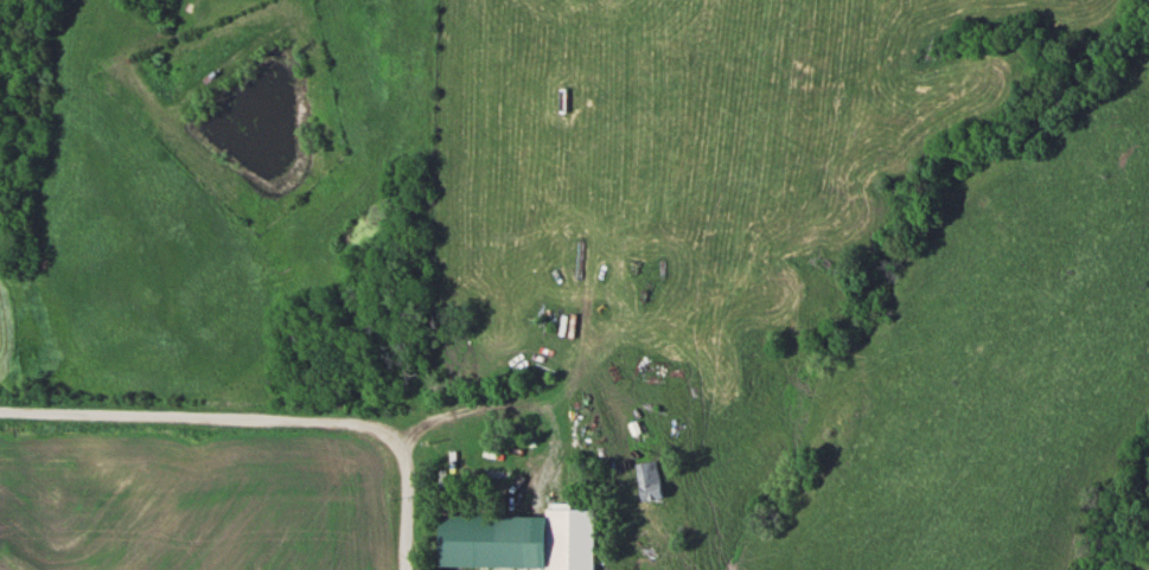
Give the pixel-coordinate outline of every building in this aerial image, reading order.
[(603,510),(549,509),(548,569),(602,569),(603,510)] [(480,523),(457,523),(457,562),(480,562),(480,523)] [(507,529),(507,553),(537,553),(537,529),(507,529)]
